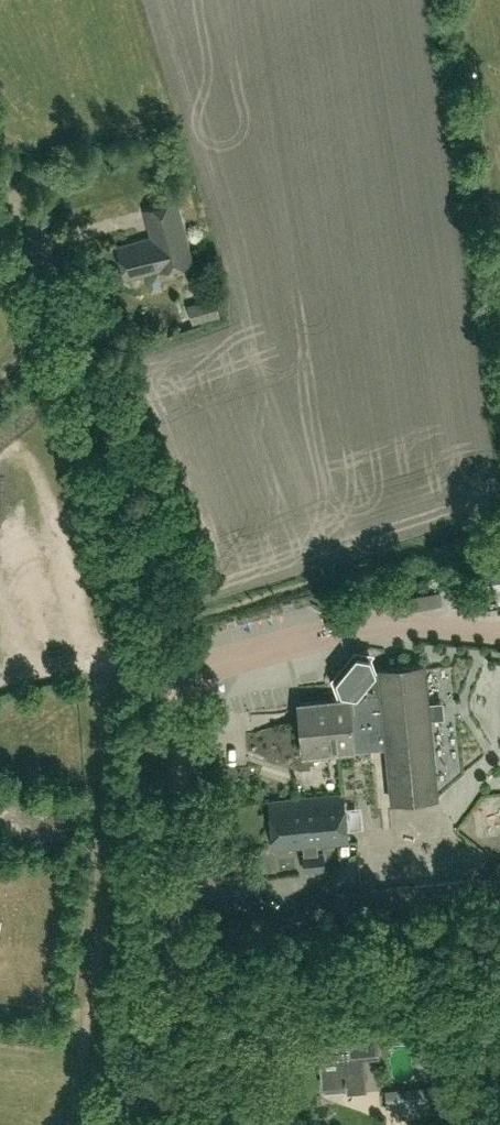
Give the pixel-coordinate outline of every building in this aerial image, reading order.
[(485,52),(496,50),(494,28),(483,29),(485,52)] [(499,94),(499,69),(489,69),(490,94),(499,94)] [(499,120),(499,106),(491,106),(492,120),(499,120)] [(145,209),(152,236),(119,245),(127,277),(157,270),(158,270),(193,261),(178,200),(145,209)] [(213,298),(186,305),(192,326),(219,319),(213,298)] [(426,669),(425,664),(375,669),(371,657),(358,655),(338,678),(343,691),(356,693),(357,697),(299,703),(304,754),(372,747),(387,746),(393,800),(438,796),(438,791),(430,716),(443,715),(442,706),(442,702),(429,703),(426,669)] [(344,793),(270,800),(274,848),(349,841),(344,793)] [(324,852),(304,854),(306,870),(325,867),(324,852)] [(400,909),(472,902),(469,879),(397,887),(400,909)] [(377,912),(375,890),(335,893),(337,916),(377,912)] [(360,1039),(320,1043),(324,1085),(345,1083),(345,1084),(365,1082),(363,1057),(378,1056),(375,1027),(359,1028),(360,1039)] [(450,1085),(422,1088),(424,1102),(451,1100),(450,1085)]
